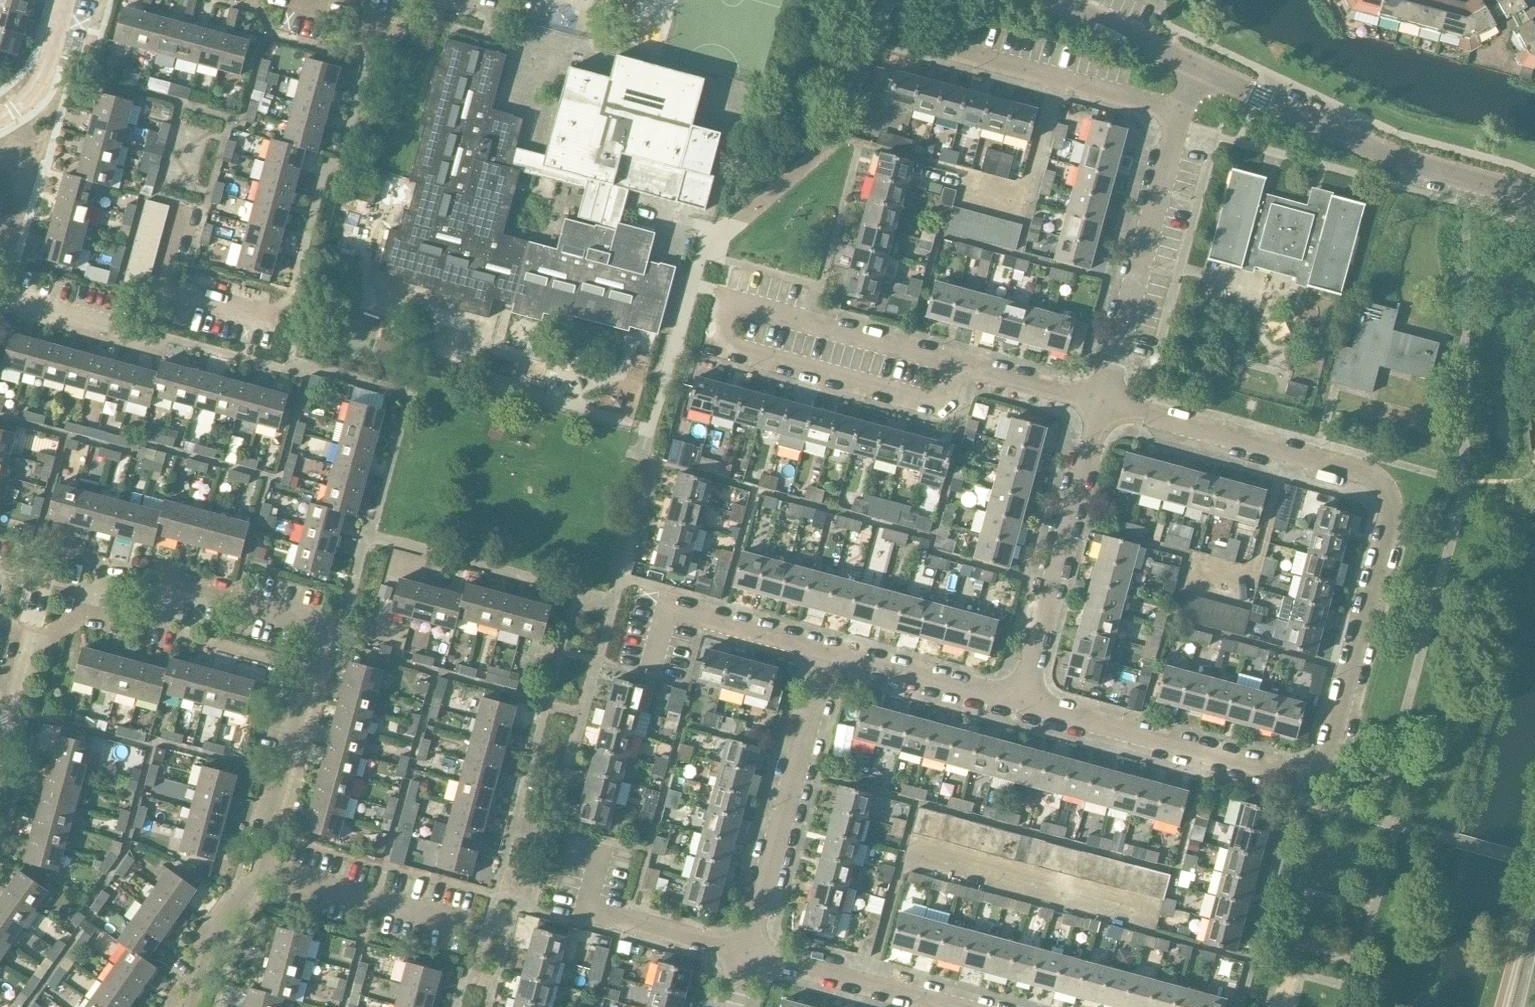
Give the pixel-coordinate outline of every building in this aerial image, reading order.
[(33,0),(32,0),(0,0),(0,12),(28,19),(33,0)] [(152,0),(144,0),(142,7),(150,9),(152,0)] [(197,0),(189,0),(187,7),(194,9),(197,0)] [(1358,0),(1345,0),(1350,10),(1358,0)] [(1384,0),(1358,0),(1350,10),(1379,18),(1384,0)] [(1406,0),(1384,0),(1379,18),(1400,23),(1406,0)] [(1428,0),(1406,0),(1400,23),(1420,28),(1428,0)] [(1450,0),(1428,0),(1420,28),(1440,34),(1450,0)] [(1464,0),(1450,0),(1440,34),(1460,39),(1458,49),(1470,52),(1464,0)] [(1481,0),(1464,0),(1470,52),(1481,45),(1476,36),(1496,26),(1481,0)] [(1521,0),(1495,0),(1506,20),(1526,8),(1521,0)] [(1526,8),(1534,3),(1534,0),(1521,0),(1526,8)] [(191,20),(194,9),(187,7),(184,18),(191,20)] [(135,47),(144,14),(123,8),(114,42),(135,47)] [(236,21),(239,10),(231,8),(228,19),(236,21)] [(28,19),(0,12),(0,31),(23,38),(28,19)] [(156,53),(165,20),(144,14),(135,47),(156,53)] [(1534,48),(1534,17),(1512,30),(1522,49),(1514,54),(1521,66),(1534,48)] [(233,31),(236,21),(228,19),(225,29),(233,31)] [(177,59),(186,25),(165,20),(156,53),(177,59)] [(198,64),(207,31),(186,25),(177,59),(198,64)] [(23,38),(0,31),(0,52),(18,57),(23,38)] [(219,70),(228,37),(207,31),(198,64),(219,70)] [(240,76),(249,42),(228,37),(219,70),(240,76)] [(405,213),(400,233),(390,230),(390,231),(391,231),(380,271),(408,279),(407,283),(434,291),(433,295),(461,302),(459,310),(487,317),(487,319),(488,319),(494,298),(513,303),(513,304),(514,304),(512,313),(513,314),(513,313),(540,320),(542,312),(570,319),(572,315),(577,317),(627,330),(629,326),(657,333),(674,269),(647,261),(654,234),(655,235),(655,234),(620,224),(629,190),(706,211),(715,177),(710,176),(722,134),(692,126),(705,80),(616,56),(610,79),(569,68),(545,156),(514,148),(522,121),(523,121),(523,120),(490,111),(497,87),(502,67),(505,56),(506,57),(506,56),(505,55),(448,40),(448,41),(449,42),(442,68),(437,67),(436,68),(437,69),(422,125),(426,126),(412,181),(419,183),(410,214),(404,212),(404,213),(405,213)] [(1521,66),(1534,69),(1534,65),(1534,48),(1521,66)] [(267,72),(270,62),(262,59),(259,69),(267,72)] [(334,90),(340,68),(307,59),(301,81),(334,90)] [(259,69),(256,80),(264,83),(276,86),(279,75),(267,72),(259,69)] [(130,72),(128,79),(137,81),(138,74),(130,72)] [(912,110),(921,78),(897,72),(888,104),(912,110)] [(935,117),(944,85),(921,78),(912,110),(935,117)] [(328,111),(334,90),(301,81),(295,102),(328,111)] [(958,123),(967,91),(944,85),(935,117),(958,123)] [(981,129),(990,97),(967,91),(958,123),(981,129)] [(127,124),(133,102),(100,93),(94,115),(127,124)] [(228,94),(225,106),(234,108),(236,96),(228,94)] [(1004,136),(1013,104),(990,97),(981,129),(1004,136)] [(255,114),(258,103),(251,101),(248,112),(255,114)] [(322,133),(328,111),(295,102),(289,124),(322,133)] [(1028,142),(1037,110),(1013,104),(1004,136),(1028,142)] [(253,124),(255,114),(248,112),(245,122),(253,124)] [(121,145),(127,124),(94,115),(88,136),(121,145)] [(1120,154),(1126,130),(1092,120),(1086,144),(1120,154)] [(168,135),(170,125),(163,123),(160,133),(168,135)] [(316,154),(322,133),(289,124),(284,143),(283,145),(305,151),(316,154)] [(1064,138),(1067,126),(1058,124),(1055,136),(1064,138)] [(165,146),(168,135),(160,133),(157,144),(165,146)] [(115,167),(121,145),(88,136),(82,158),(115,167)] [(901,151),(904,138),(897,136),(893,148),(901,151)] [(1061,151),(1064,138),(1055,136),(1051,148),(1061,151)] [(909,153),(913,140),(904,138),(901,151),(909,153)] [(233,154),(236,143),(228,140),(225,152),(233,154)] [(299,172),(305,151),(283,145),(284,143),(272,140),(266,163),(299,172)] [(927,144),(925,153),(931,155),(933,146),(927,144)] [(1114,177),(1120,154),(1086,144),(1079,168),(1114,177)] [(947,163),(951,151),(943,149),(940,161),(947,163)] [(993,176),(1000,152),(988,149),(981,173),(993,176)] [(956,166),(959,153),(951,151),(947,163),(956,166)] [(230,164),(233,154),(225,152),(222,162),(230,164)] [(1008,180),(1015,156),(1000,152),(993,176),(1008,180)] [(924,166),(913,162),(881,154),(875,177),(907,186),(910,172),(922,175),(924,166)] [(109,188),(115,167),(82,158),(77,178),(77,179),(98,185),(109,188)] [(294,193),(299,172),(266,163),(260,184),(294,193)] [(156,178),(159,167),(152,165),(149,176),(156,178)] [(1107,200),(1114,177),(1079,168),(1073,190),(1107,200)] [(1340,296),(1364,204),(1332,195),(1332,193),(1312,188),(1307,205),(1261,193),(1265,179),(1266,178),(1231,169),(1207,260),(1240,269),(1241,267),(1240,267),(1241,263),(1308,281),(1307,284),(1307,285),(1306,287),(1340,296)] [(1051,184),(1054,173),(1045,170),(1042,182),(1051,184)] [(92,206),(98,185),(77,179),(77,178),(65,175),(59,197),(92,206)] [(153,188),(156,178),(149,176),(146,186),(153,188)] [(900,210),(907,186),(875,177),(868,201),(900,210)] [(221,196),(224,184),(216,182),(213,193),(221,196)] [(1051,184),(1042,182),(1039,194),(1048,197),(1051,184)] [(288,214),(294,193),(260,184),(255,205),(288,214)] [(374,205),(377,191),(358,186),(354,200),(374,205)] [(955,199),(957,191),(945,187),(943,195),(955,199)] [(1101,223),(1107,200),(1073,190),(1067,213),(1101,223)] [(218,205),(221,196),(213,193),(211,203),(218,205)] [(953,206),(955,199),(943,195),(940,204),(953,207),(953,206)] [(86,227),(92,206),(59,197),(54,218),(86,227)] [(166,219),(169,207),(146,201),(143,213),(166,219)] [(894,233),(900,210),(868,201),(862,224),(894,233)] [(133,217),(136,206),(128,204),(125,215),(133,217)] [(282,235),(288,214),(255,205),(249,226),(282,235)] [(958,234),(965,209),(953,206),(953,207),(946,231),(958,234)] [(970,238),(976,212),(965,209),(958,234),(970,238)] [(980,240),(987,215),(976,212),(970,238),(980,240)] [(162,231),(166,219),(143,213),(140,224),(162,231)] [(1095,246),(1101,223),(1067,213),(1061,237),(1095,246)] [(130,227),(133,217),(125,215),(122,225),(130,227)] [(992,244),(998,218),(987,215),(980,240),(992,244)] [(1039,231),(1042,219),(1033,217),(1029,228),(1039,231)] [(81,248),(86,227),(54,218),(48,239),(81,248)] [(1003,247),(1010,221),(998,218),(992,244),(1003,247)] [(1015,250),(1022,225),(1010,221),(1003,247),(1015,250)] [(159,242),(162,231),(140,224),(136,236),(159,242)] [(209,237),(213,226),(205,224),(202,235),(209,237)] [(888,256),(894,233),(862,224),(856,247),(888,256)] [(276,256),(282,235),(249,226),(243,247),(276,256)] [(1039,231),(1029,228),(1026,241),(1035,244),(1039,231)] [(932,243),(935,234),(922,231),(920,240),(932,243)] [(207,247),(209,237),(202,235),(199,245),(207,247)] [(156,254),(159,242),(136,236),(133,248),(156,254)] [(1088,270),(1095,246),(1061,237),(1054,261),(1088,270)] [(75,269),(81,248),(48,239),(42,261),(75,269)] [(930,251),(932,243),(920,240),(918,248),(930,251)] [(967,256),(970,246),(958,243),(955,253),(967,256)] [(122,259),(125,248),(117,246),(114,257),(122,259)] [(979,259),(981,249),(970,246),(967,256),(979,259)] [(271,277),(276,256),(243,247),(237,268),(271,277)] [(881,279),(888,256),(856,247),(850,271),(881,279)] [(153,266),(156,254),(133,248),(130,259),(153,266)] [(1014,269),(1016,259),(1004,256),(1002,266),(1014,269)] [(119,269),(122,259),(114,257),(111,267),(119,269)] [(150,277),(153,266),(130,259),(127,271),(150,277)] [(1026,272),(1028,262),(1016,259),(1014,269),(1026,272)] [(1060,281),(1062,271),(1050,268),(1048,278),(1060,281)] [(147,289),(150,277),(127,271),(124,283),(147,289)] [(875,303),(881,279),(850,271),(843,294),(875,303)] [(1072,285),(1075,275),(1062,271),(1060,281),(1072,285)] [(920,290),(923,280),(910,277),(907,286),(920,290)] [(949,323),(959,288),(935,282),(926,317),(949,323)] [(918,298),(920,290),(907,286),(905,294),(918,298)] [(972,329),(982,294),(959,288),(949,323),(972,329)] [(995,336),(1005,300),(982,294),(972,329),(995,336)] [(1018,342),(1028,307),(1005,300),(995,336),(1018,342)] [(1431,374),(1439,344),(1392,331),(1397,312),(1359,301),(1352,327),(1358,329),(1352,350),(1344,348),(1344,347),(1339,346),(1331,375),(1333,376),(1333,375),(1339,377),(1339,376),(1345,378),(1343,385),(1372,394),(1379,367),(1382,368),(1406,374),(1408,367),(1429,373),(1431,374)] [(1042,348),(1051,313),(1028,307),(1018,342),(1042,348)] [(1066,355),(1075,320),(1051,313),(1042,348),(1066,355)] [(23,373),(32,339),(11,333),(1,367),(23,373)] [(44,379),(53,345),(32,339),(23,373),(44,379)] [(65,385),(75,351),(53,345),(44,379),(65,385)] [(86,391),(96,356),(75,351),(65,385),(86,391)] [(108,396),(117,362),(96,356),(86,391),(108,396)] [(129,402),(138,368),(117,362),(108,396),(129,402)] [(173,402),(182,367),(161,362),(158,373),(160,374),(153,396),(173,402)] [(194,407),(203,373),(182,367),(173,402),(194,407)] [(160,374),(158,373),(138,368),(129,402),(150,408),(153,396),(160,374)] [(215,413),(225,379),(203,373),(194,407),(215,413)] [(711,415),(720,383),(696,377),(687,409),(711,415)] [(237,419),(246,385),(225,379),(215,413),(237,419)] [(1304,401),(1308,387),(1288,382),(1285,396),(1304,401)] [(735,422),(743,389),(720,383),(711,415),(735,422)] [(258,425),(267,390),(246,385),(237,419),(258,425)] [(758,428),(767,396),(743,389),(735,422),(758,428)] [(279,431),(289,396),(267,390),(258,425),(279,431)] [(312,403),(315,392),(307,390),(304,401),(312,403)] [(781,434),(790,402),(767,396),(758,428),(781,434)] [(379,432),(385,410),(350,401),(345,423),(379,432)] [(801,452),(804,440),(813,408),(790,402),(781,434),(778,446),(801,452)] [(827,447),(836,414),(813,408),(804,440),(827,447)] [(32,422),(34,414),(24,411),(22,419),(32,422)] [(44,425),(46,417),(34,414),(32,422),(44,425)] [(851,453),(859,421),(836,414),(827,447),(851,453)] [(1040,451),(1046,427),(1012,418),(1005,442),(1040,451)] [(976,435),(980,422),(969,419),(965,432),(976,435)] [(873,459),(882,427),(859,421),(851,453),(873,459)] [(75,433),(77,425),(66,422),(64,430),(75,433)] [(303,435),(306,424),(298,422),(295,432),(303,435)] [(373,453),(379,432),(345,423),(339,444),(373,453)] [(85,436),(88,428),(77,425),(75,433),(85,436)] [(897,465),(906,433),(882,427),(873,459),(897,465)] [(16,433),(0,429),(0,452),(10,455),(16,433)] [(127,448),(132,432),(122,429),(120,437),(117,445),(127,448)] [(300,445),(303,435),(295,432),(292,443),(300,445)] [(973,447),(976,435),(965,432),(962,444),(973,447)] [(920,471),(929,439),(906,433),(897,465),(920,471)] [(117,445),(120,437),(108,434),(106,442),(117,445)] [(161,444),(163,436),(154,434),(152,442),(161,444)] [(173,448),(175,439),(163,436),(161,444),(173,448)] [(941,490),(953,446),(929,439),(920,471),(917,483),(941,490)] [(77,450),(79,442),(68,440),(66,448),(77,450)] [(697,470),(703,447),(695,445),(673,440),(668,462),(689,468),(697,470)] [(1033,475),(1040,451),(1005,442),(999,466),(1033,475)] [(368,475),(373,453),(339,444),(333,466),(368,475)] [(204,456),(206,448),(196,445),(193,453),(204,456)] [(109,459),(111,451),(100,448),(98,456),(109,459)] [(215,459),(217,451),(206,448),(204,456),(215,459)] [(119,462),(121,454),(111,451),(109,459),(119,462)] [(10,455),(0,452),(0,475),(4,476),(10,455)] [(40,452),(38,460),(45,462),(45,464),(53,467),(56,456),(48,454),(40,452)] [(292,477),(298,456),(290,454),(284,475),(292,477)] [(1140,495),(1149,460),(1125,454),(1116,488),(1140,495)] [(246,468),(249,459),(237,456),(235,464),(246,468)] [(720,476),(723,464),(701,458),(698,470),(720,476)] [(152,471),(154,462),(142,459),(140,468),(152,471)] [(196,471),(198,462),(187,459),(185,468),(196,471)] [(256,470),(259,462),(249,459),(246,468),(256,470)] [(1163,501),(1172,466),(1149,460),(1140,495),(1163,501)] [(161,473),(163,465),(154,462),(152,471),(161,473)] [(207,474),(209,465),(198,462),(196,471),(207,474)] [(37,465),(34,474),(42,475),(50,478),(53,467),(45,464),(44,467),(37,465)] [(729,478),(732,466),(723,464),(720,476),(729,478)] [(362,496),(368,475),(333,466),(327,487),(362,496)] [(961,493),(967,469),(956,466),(950,491),(961,493)] [(1027,498),(1033,475),(999,466),(992,489),(1027,498)] [(1186,507),(1196,473),(1172,466),(1163,501),(1186,507)] [(239,482),(241,474),(229,470),(227,479),(239,482)] [(705,505),(711,481),(679,472),(672,496),(705,505)] [(1210,513),(1219,479),(1196,473),(1186,507),(1210,513)] [(248,485),(251,476),(241,474),(239,482),(248,485)] [(766,489),(769,476),(761,474),(757,487),(766,489)] [(289,487),(292,477),(284,475),(281,485),(289,487)] [(774,491),(778,478),(769,476),(766,489),(774,491)] [(1233,520),(1242,485),(1219,479),(1210,513),(1233,520)] [(69,524),(78,490),(57,484),(48,518),(69,524)] [(1257,526),(1267,492),(1242,485),(1233,520),(1257,526)] [(812,502),(816,488),(808,486),(804,499),(812,502)] [(356,518),(362,496),(327,487),(322,506),(322,508),(344,515),(356,518)] [(821,504),(824,491),(816,488),(812,502),(821,504)] [(1020,522),(1027,498),(992,489),(986,512),(1020,522)] [(90,530),(99,496),(78,490),(69,524),(90,530)] [(41,510),(44,498),(36,496),(33,507),(41,510)] [(111,535),(120,502),(99,496),(90,530),(111,535)] [(699,529),(705,505),(672,496),(666,520),(699,529)] [(775,510),(778,500),(765,496),(762,507),(775,510)] [(1287,523),(1293,500),(1280,497),(1274,520),(1287,523)] [(858,514),(862,501),(853,498),(850,511),(858,514)] [(177,540),(186,507),(164,501),(161,513),(163,513),(157,535),(177,540)] [(867,516),(870,503),(862,501),(858,514),(867,516)] [(133,541),(142,507),(120,502),(111,535),(133,541)] [(270,515),(273,505),(264,503),(261,513),(270,515)] [(339,534),(344,515),(322,508),(322,506),(311,503),(305,525),(339,534)] [(813,521),(816,510),(792,503),(789,515),(813,521)] [(744,516),(747,507),(734,504),(731,512),(744,516)] [(38,520),(41,510),(33,507),(30,517),(38,520)] [(163,513),(161,513),(142,507),(133,541),(154,547),(157,535),(163,513)] [(198,546),(207,513),(186,507),(177,540),(198,546)] [(1345,539),(1352,515),(1320,507),(1314,531),(1345,539)] [(904,526),(908,513),(900,511),(896,524),(904,526)] [(742,524),(744,516),(731,512),(729,521),(742,524)] [(948,540),(955,515),(944,512),(937,537),(948,540)] [(1014,544),(1020,522),(986,512),(980,535),(1014,544)] [(220,552),(229,519),(207,513),(198,546),(220,552)] [(276,517),(270,515),(261,513),(258,524),(273,528),(276,517)] [(913,528),(916,515),(908,513),(904,526),(913,528)] [(859,533),(862,522),(836,516),(833,527),(859,533)] [(241,558),(250,524),(229,519),(220,552),(241,558)] [(692,552),(699,529),(666,520),(660,543),(692,552)] [(1284,532),(1287,523),(1274,520),(1272,529),(1284,532)] [(1129,535),(1132,525),(1119,522),(1116,531),(1129,535)] [(333,556),(339,534),(305,525),(299,547),(333,556)] [(1142,538),(1144,529),(1132,525),(1129,535),(1142,538)] [(906,546),(909,535),(884,528),(881,539),(906,546)] [(1339,562),(1345,539),(1314,531),(1307,554),(1339,562)] [(1176,548),(1178,538),(1165,534),(1163,544),(1176,548)] [(1008,568),(1014,544),(980,535),(974,559),(1008,568)] [(1132,570),(1138,546),(1103,536),(1096,560),(1132,570)] [(1188,551),(1190,541),(1178,538),(1176,548),(1188,551)] [(686,576),(692,552),(660,543),(653,567),(686,576)] [(258,559),(261,547),(253,545),(250,556),(258,559)] [(327,578),(333,556),(299,547),(293,569),(327,578)] [(1222,560),(1225,551),(1212,547),(1210,557),(1222,560)] [(721,550),(719,559),(732,562),(734,553),(721,550)] [(756,593),(766,558),(742,551),(732,586),(756,593)] [(1234,563),(1237,554),(1225,551),(1222,560),(1234,563)] [(1333,585),(1339,562),(1307,554),(1301,577),(1333,585)] [(947,573),(951,561),(927,555),(924,567),(947,573)] [(779,599),(789,564),(766,558),(756,593),(779,599)] [(1274,570),(1276,562),(1264,558),(1261,566),(1274,570)] [(722,600),(731,563),(719,559),(709,597),(722,600)] [(1126,592),(1132,570),(1096,560),(1090,583),(1126,592)] [(803,606),(812,570),(789,564),(779,599),(803,606)] [(1175,582),(1179,568),(1169,565),(1165,579),(1175,582)] [(1272,578),(1274,570),(1261,566),(1259,575),(1272,578)] [(995,585),(998,574),(974,568),(972,578),(995,585)] [(826,612),(835,577),(812,570),(803,606),(826,612)] [(849,618),(858,583),(835,577),(826,612),(849,618)] [(1301,577),(1295,600),(1327,609),(1333,585),(1301,577)] [(411,618),(420,585),(399,579),(390,612),(411,618)] [(1172,592),(1175,582),(1165,579),(1162,589),(1172,592)] [(872,624),(882,589),(858,583),(849,618),(872,624)] [(1119,616),(1126,592),(1090,583),(1084,606),(1119,616)] [(478,623),(487,590),(465,584),(462,596),(456,617),(458,618),(478,623)] [(432,623),(441,590),(420,585),(411,618),(432,623)] [(895,630),(905,596),(882,589),(872,624),(895,630)] [(456,617),(462,596),(441,590),(432,623),(455,630),(458,618),(456,617)] [(499,629),(508,596),(487,590),(478,623),(499,629)] [(1185,621),(1192,596),(1180,593),(1173,618),(1185,621)] [(521,635),(530,602),(508,596),(499,629),(521,635)] [(918,637),(928,602),(905,596),(895,630),(918,637)] [(1197,624),(1203,599),(1192,596),(1185,621),(1197,624)] [(1327,609),(1295,600),(1283,597),(1277,620),(1289,623),(1321,632),(1327,609)] [(1208,627),(1215,602),(1203,599),(1197,624),(1208,627)] [(542,640),(551,607),(530,602),(521,635),(542,640)] [(942,643),(951,608),(928,602),(918,637),(942,643)] [(1219,630),(1226,605),(1215,602),(1208,627),(1219,630)] [(1262,616),(1264,608),(1251,604),(1249,612),(1262,616)] [(1230,633),(1237,608),(1226,605),(1219,630),(1230,633)] [(1113,639),(1119,616),(1084,606),(1077,630),(1113,639)] [(964,649),(974,614),(951,608),(942,643),(964,649)] [(1242,637),(1247,621),(1249,612),(1237,608),(1230,633),(1242,637)] [(1163,627),(1167,614),(1156,611),(1152,624),(1163,627)] [(1259,624),(1262,616),(1249,612),(1247,621),(1259,624)] [(989,656),(998,621),(974,614),(964,649),(989,656)] [(1314,656),(1321,632),(1289,623),(1282,647),(1314,656)] [(1160,639),(1163,627),(1152,624),(1149,636),(1160,639)] [(1107,662),(1113,639),(1077,630),(1071,652),(1107,662)] [(1197,643),(1200,633),(1188,630),(1185,639),(1197,643)] [(1209,646),(1212,636),(1200,633),(1197,643),(1209,646)] [(380,645),(382,636),(373,634),(371,643),(380,645)] [(1243,655),(1245,645),(1233,642),(1231,652),(1243,655)] [(390,655),(392,648),(381,645),(379,652),(390,655)] [(1255,659),(1258,649),(1245,645),(1243,655),(1255,659)] [(94,687),(104,653),(82,647),(73,681),(94,687)] [(721,687),(730,655),(706,649),(703,662),(695,660),(690,678),(698,680),(698,681),(721,687)] [(1100,686),(1107,662),(1071,652),(1065,676),(1100,686)] [(116,693),(125,659),(104,653),(94,687),(116,693)] [(414,654),(412,661),(422,664),(424,656),(414,654)] [(744,694),(753,662),(730,655),(721,687),(744,694)] [(1289,668),(1292,658),(1280,655),(1277,665),(1289,668)] [(432,666),(434,659),(424,656),(422,664),(432,666)] [(182,698),(191,664),(170,658),(166,670),(168,671),(162,693),(182,698)] [(1151,674),(1154,661),(1143,658),(1140,671),(1151,674)] [(1301,672),(1304,662),(1292,658),(1289,668),(1301,672)] [(137,699),(147,665),(125,659),(116,693),(137,699)] [(378,692),(383,671),(350,662),(344,683),(378,692)] [(771,687),(776,668),(753,662),(744,694),(768,700),(765,708),(776,711),(782,690),(771,687)] [(203,704),(212,670),(191,664),(182,698),(203,704)] [(168,671),(166,670),(147,665),(137,699),(159,705),(162,693),(168,671)] [(464,675),(466,668),(456,665),(454,673),(464,675)] [(1179,707),(1188,674),(1164,667),(1155,701),(1179,707)] [(477,670),(470,669),(466,668),(464,675),(475,678),(477,670)] [(507,687),(511,673),(489,668),(485,681),(507,687)] [(225,710),(234,676),(212,670),(203,704),(225,710)] [(1147,686),(1151,674),(1140,671),(1137,683),(1147,686)] [(516,689),(520,676),(511,673),(507,687),(516,689)] [(1203,714),(1211,680),(1188,674),(1179,707),(1203,714)] [(246,716),(255,682),(234,676),(225,710),(246,716)] [(440,676),(436,695),(444,697),(448,678),(440,676)] [(647,714),(656,682),(635,676),(633,684),(614,679),(608,703),(640,712),(647,714)] [(1225,720),(1234,686),(1211,680),(1203,714),(1225,720)] [(426,694),(429,683),(421,681),(418,691),(426,694)] [(372,713),(378,692),(344,683),(338,704),(372,713)] [(669,710),(683,712),(686,688),(672,686),(669,710)] [(1249,726),(1258,692),(1234,686),(1225,720),(1249,726)] [(1272,732),(1281,699),(1258,692),(1249,726),(1272,732)] [(439,708),(441,699),(434,697),(431,706),(439,708)] [(510,728),(515,707),(482,698),(477,719),(510,728)] [(1295,739),(1305,705),(1281,699),(1272,732),(1295,739)] [(634,734),(640,712),(608,703),(602,726),(634,734)] [(876,745),(886,710),(862,703),(852,738),(876,745)] [(366,734),(372,713),(338,704),(333,725),(366,734)] [(436,720),(439,708),(431,706),(428,718),(436,720)] [(710,726),(714,713),(705,710),(702,723),(710,726)] [(900,751),(910,716),(886,710),(876,745),(900,751)] [(679,722),(681,714),(669,711),(667,719),(679,722)] [(418,725),(420,715),(413,713),(410,723),(418,725)] [(719,728),(722,715),(714,713),(710,726),(719,728)] [(84,726),(86,717),(76,715),(74,723),(84,726)] [(923,757),(933,723),(910,716),(900,751),(923,757)] [(95,729),(98,721),(86,717),(84,726),(95,729)] [(504,749),(510,728),(477,719),(471,740),(504,749)] [(677,731),(679,722),(667,719),(664,727),(677,731)] [(415,736),(418,725),(410,723),(407,734),(415,736)] [(946,764),(956,729),(933,723),(923,757),(946,764)] [(361,755),(366,734),(333,725),(327,746),(361,755)] [(127,737),(129,729),(118,726),(116,734),(127,737)] [(627,758),(634,734),(602,726),(595,750),(627,758)] [(137,740),(139,732),(129,729),(127,737),(137,740)] [(969,770),(979,735),(956,729),(946,764),(969,770)] [(170,741),(173,732),(162,730),(160,738),(170,741)] [(182,744),(184,735),(173,732),(170,741),(182,744)] [(87,765),(92,744),(58,735),(52,756),(87,765)] [(992,776),(1002,741),(979,735),(969,770),(992,776)] [(428,751),(431,741),(422,738),(420,749),(428,751)] [(753,772),(759,748),(727,739),(721,763),(753,772)] [(498,770),(504,749),(471,740),(465,761),(498,770)] [(213,752),(215,744),(204,741),(202,749),(213,752)] [(1015,783),(1025,748),(1002,741),(992,776),(1015,783)] [(224,755),(226,747),(215,744),(213,752),(224,755)] [(692,756),(694,748),(681,744),(679,752),(692,756)] [(162,761),(166,748),(157,746),(154,759),(162,761)] [(355,776),(361,755),(327,746),(321,767),(355,776)] [(1039,789),(1048,754),(1025,748),(1015,783),(1039,789)] [(425,762),(428,751),(420,749),(417,760),(425,762)] [(621,781),(627,758),(595,750),(589,773),(621,781)] [(690,763),(692,756),(679,752),(677,760),(690,763)] [(1062,795),(1071,760),(1048,754),(1039,789),(1062,795)] [(406,768),(409,757),(402,755),(399,766),(406,768)] [(81,786),(87,765),(52,756),(47,777),(81,786)] [(666,769),(669,759),(656,756),(653,765),(666,769)] [(1085,801),(1095,767),(1071,760),(1062,795),(1085,801)] [(493,791),(498,770),(465,761),(460,782),(493,791)] [(746,795),(753,772),(721,763),(713,761),(710,775),(717,777),(715,786),(746,795)] [(156,776),(159,766),(151,764),(148,774),(156,776)] [(664,778),(666,769),(653,765),(651,774),(664,778)] [(231,796),(236,775),(202,766),(197,787),(231,796)] [(404,778),(406,768),(399,766),(396,776),(404,778)] [(349,798),(355,776),(321,767),(316,788),(349,798)] [(1108,808),(1117,773),(1095,767),(1085,801),(1108,808)] [(138,779),(141,770),(133,768),(130,777),(138,779)] [(866,785),(868,774),(856,771),(853,781),(866,785)] [(615,804),(621,781),(589,773),(583,796),(615,804)] [(1131,814),(1141,779),(1117,773),(1108,808),(1131,814)] [(153,787),(156,776),(148,774),(145,785),(153,787)] [(878,788),(881,778),(868,774),(866,785),(878,788)] [(75,808),(81,786),(47,777),(41,799),(75,808)] [(135,791),(138,779),(130,777),(127,789),(135,791)] [(1154,820),(1164,785),(1141,779),(1131,814),(1154,820)] [(416,793),(419,783),(411,781),(408,791),(416,793)] [(487,812),(493,791),(460,782),(454,803),(487,812)] [(912,797),(915,787),(902,783),(900,794),(912,797)] [(1178,827),(1188,792),(1164,785),(1154,820),(1178,827)] [(740,818),(746,795),(715,786),(708,810),(740,818)] [(866,818),(872,794),(840,786),(833,810),(866,818)] [(225,818),(231,796),(197,787),(191,809),(225,818)] [(647,787),(644,801),(659,803),(661,789),(647,787)] [(925,801),(928,790),(915,787),(912,797),(925,801)] [(343,819),(349,798),(316,788),(310,810),(343,819)] [(679,802),(682,794),(668,790),(666,799),(679,802)] [(405,801),(403,812),(416,815),(419,804),(413,803),(414,802),(416,793),(408,791),(405,801)] [(608,828),(615,804),(583,796),(576,820),(608,828)] [(958,810),(961,799),(948,796),(945,806),(958,810)] [(395,810),(398,799),(390,797),(387,808),(395,810)] [(69,829),(75,808),(41,799),(35,820),(69,829)] [(677,810),(679,802),(666,799),(664,807),(677,810)] [(970,813),(973,802),(961,799),(958,810),(970,813)] [(1265,835),(1272,811),(1240,802),(1233,827),(1265,835)] [(481,833),(487,812),(454,803),(448,824),(481,833)] [(654,815),(657,806),(643,803),(641,811),(654,815)] [(145,819),(148,808),(139,805),(136,816),(145,819)] [(924,836),(930,810),(918,806),(911,832),(924,836)] [(1208,820),(1210,811),(1197,807),(1195,817),(1208,820)] [(392,820),(395,810),(387,808),(384,818),(392,820)] [(1005,822),(1007,811),(995,808),(992,819),(1005,822)] [(127,822),(130,811),(122,809),(119,820),(127,822)] [(219,839),(225,818),(191,809),(185,830),(219,839)] [(338,840),(343,819),(310,810),(304,831),(338,840)] [(734,842),(740,818),(708,810),(702,833),(734,842)] [(859,842),(866,818),(833,810),(827,833),(859,842)] [(935,839),(942,813),(930,810),(924,836),(935,839)] [(652,823),(654,815),(641,811),(639,819),(652,823)] [(1017,826),(1020,815),(1007,811),(1005,822),(1017,826)] [(400,822),(397,833),(405,835),(410,837),(416,815),(403,812),(400,822)] [(947,842),(954,816),(942,813),(935,839),(947,842)] [(142,829),(145,819),(136,816),(133,827),(142,829)] [(958,845),(964,819),(954,816),(947,842),(958,845)] [(904,829),(906,821),(893,817),(891,825),(904,829)] [(1205,828),(1208,820),(1195,817),(1192,824),(1205,828)] [(969,848),(976,822),(964,819),(958,845),(969,848)] [(64,850),(69,829),(35,820),(29,841),(64,850)] [(124,832),(127,822),(119,820),(116,830),(124,832)] [(1051,835),(1054,824),(1041,821),(1038,831),(1051,835)] [(980,851),(987,825),(976,822),(969,848),(980,851)] [(476,854),(481,833),(448,824),(443,845),(476,854)] [(1064,838),(1067,828),(1054,824),(1051,835),(1064,838)] [(901,838),(904,830),(904,829),(891,825),(888,835),(901,838)] [(992,854),(998,828),(987,825),(980,851),(992,854)] [(1259,858),(1265,835),(1233,827),(1227,850),(1259,858)] [(1003,857),(1010,831),(998,828),(992,854),(1003,857)] [(213,861),(219,839),(185,830),(179,851),(213,861)] [(1014,860),(1021,834),(1010,831),(1003,857),(1014,860)] [(394,843),(389,862),(402,866),(410,837),(405,835),(397,833),(394,843)] [(727,864),(734,842),(702,833),(696,856),(727,864)] [(853,865),(859,842),(827,833),(821,856),(853,865)] [(1097,847),(1100,837),(1087,833),(1085,844),(1097,847)] [(1026,863),(1033,838),(1021,834),(1014,860),(1026,863)] [(667,848),(669,840),(657,836),(654,845),(667,848)] [(1110,851),(1113,840),(1100,837),(1097,847),(1110,851)] [(1037,866),(1043,840),(1033,838),(1026,863),(1037,866)] [(384,852),(387,841),(378,839),(376,850),(384,852)] [(1048,869),(1055,844),(1043,840),(1037,866),(1048,869)] [(1190,840),(1188,849),(1196,851),(1199,843),(1190,840)] [(58,872),(64,850),(29,841),(24,863),(58,872)] [(1060,873),(1067,847),(1055,844),(1048,869),(1060,873)] [(470,875),(476,854),(443,845),(437,866),(470,875)] [(665,857),(667,848),(654,845),(652,854),(665,857)] [(1143,860),(1146,849),(1134,846),(1131,856),(1143,860)] [(1071,876),(1078,850),(1067,847),(1060,873),(1071,876)] [(1156,863),(1159,852),(1146,849),(1143,860),(1156,863)] [(1083,879),(1089,853),(1078,850),(1071,876),(1083,879)] [(1253,881),(1259,858),(1227,850),(1221,873),(1253,881)] [(111,866),(117,857),(110,852),(104,861),(111,866)] [(1094,882),(1101,856),(1089,853),(1083,879),(1094,882)] [(1195,866),(1198,858),(1185,854),(1182,863),(1195,866)] [(129,868),(135,860),(128,855),(122,862),(129,868)] [(721,888),(727,864),(696,856),(689,880),(721,888)] [(847,888),(853,865),(821,856),(814,880),(847,888)] [(1105,885),(1112,859),(1101,856),(1094,882),(1105,885)] [(1117,888),(1123,862),(1112,859),(1105,885),(1117,888)] [(104,874),(111,866),(104,861),(97,869),(104,874)] [(122,878),(129,868),(122,862),(114,873),(122,878)] [(1128,891),(1135,865),(1123,862),(1117,888),(1128,891)] [(892,875),(894,867),(881,863),(879,871),(892,875)] [(1193,875),(1195,866),(1182,863),(1180,871),(1193,875)] [(1140,894),(1146,869),(1135,865),(1128,891),(1140,894)] [(197,889),(168,868),(155,886),(184,907),(197,889)] [(653,896),(660,872),(647,868),(641,893),(653,896)] [(1151,897),(1158,872),(1146,869),(1140,894),(1151,897)] [(48,891),(19,870),(7,888),(35,909),(48,891)] [(889,885),(892,875),(879,871),(876,881),(889,885)] [(918,885),(920,875),(909,872),(906,882),(918,885)] [(1163,897),(1169,875),(1158,872),(1151,897),(1162,900),(1163,897)] [(1247,904),(1253,881),(1221,873),(1215,896),(1247,904)] [(931,889),(934,878),(920,875),(918,885),(931,889)] [(715,912),(721,888),(689,880),(683,903),(715,912)] [(840,911),(847,888),(814,880),(808,903),(840,911)] [(958,896),(961,886),(948,882),(945,892),(958,896)] [(184,907),(155,886),(142,905),(171,925),(184,907)] [(7,888),(0,898),(0,911),(23,927),(35,909),(7,888)] [(982,902),(984,892),(971,888),(968,899),(982,902)] [(103,904),(110,895),(103,890),(96,899),(103,904)] [(1004,908),(1007,898),(994,894),(991,905),(1004,908)] [(1241,928),(1247,904),(1215,896),(1209,919),(1241,928)] [(1174,909),(1176,901),(1163,897),(1162,900),(1161,906),(1174,909)] [(97,913),(103,904),(96,899),(90,908),(97,913)] [(1028,915),(1030,904),(1017,901),(1014,911),(1028,915)] [(834,936),(840,911),(808,903),(801,927),(834,936)] [(171,925),(142,905),(130,923),(159,943),(171,925)] [(1171,918),(1174,909),(1161,906),(1158,915),(1171,918)] [(1051,920),(1053,910),(1040,907),(1038,917),(1051,920)] [(879,922),(881,914),(868,910),(866,918),(879,922)] [(0,911),(0,938),(10,945),(23,927),(0,911)] [(914,953),(923,918),(899,911),(889,947),(914,953)] [(78,926),(85,916),(78,912),(71,921),(78,926)] [(1074,927),(1077,917),(1064,913),(1061,923),(1074,927)] [(869,956),(879,922),(866,918),(856,953),(869,956)] [(937,960),(947,924),(923,918),(914,953),(937,960)] [(1097,933),(1100,923),(1087,919),(1084,929),(1097,933)] [(1234,952),(1241,928),(1209,919),(1202,943),(1234,952)] [(564,936),(567,925),(550,921),(548,932),(564,936)] [(159,943),(130,923),(117,941),(127,948),(128,946),(147,960),(159,943)] [(960,966),(969,931),(947,924),(937,960),(960,966)] [(1120,939),(1123,929),(1110,926),(1107,936),(1120,939)] [(306,958),(311,937),(278,928),(273,949),(306,958)] [(561,961),(567,937),(534,928),(528,952),(561,961)] [(85,944),(91,936),(84,931),(78,939),(85,944)] [(984,972),(993,937),(969,931),(960,966),(984,972)] [(1143,945),(1146,935),(1133,932),(1130,942),(1143,945)] [(1006,978),(1016,943),(993,937),(984,972),(1006,978)] [(0,938),(0,959),(10,945),(0,938)] [(1167,952),(1169,942),(1156,938),(1153,949),(1167,952)] [(59,952),(65,943),(58,939),(52,948),(59,952)] [(78,954),(85,944),(78,939),(71,949),(78,954)] [(1030,985),(1039,949),(1016,943),(1006,978),(1030,985)] [(1189,958),(1192,948),(1179,944),(1176,955),(1189,958)] [(156,967),(147,960),(128,946),(127,948),(115,965),(144,985),(156,967)] [(353,959),(356,948),(347,946),(344,957),(353,959)] [(603,973),(609,950),(597,946),(590,969),(603,973)] [(53,962),(59,952),(52,948),(46,957),(53,962)] [(300,980),(306,958),(273,949),(267,971),(300,980)] [(1053,991),(1063,956),(1039,949),(1030,985),(1053,991)] [(1212,965),(1215,954),(1202,951),(1199,961),(1212,965)] [(554,985),(561,961),(528,952),(521,976),(554,985)] [(1076,997),(1086,962),(1063,956),(1053,991),(1076,997)] [(366,973),(368,964),(360,962),(358,971),(366,973)] [(434,993),(440,971),(407,962),(401,983),(434,993)] [(684,995),(691,971),(659,962),(652,986),(684,995)] [(1099,1003),(1109,968),(1086,962),(1076,997),(1099,1003)] [(144,985),(115,965),(102,983),(131,1003),(144,985)] [(623,978),(625,968),(612,965),(610,974),(623,978)] [(60,980),(66,970),(60,966),(53,975),(60,980)] [(1132,975),(1109,968),(1099,1003),(1113,1006),(1123,1006),(1132,975)] [(601,982),(603,973),(590,969),(588,979),(601,982)] [(294,1001),(300,980),(267,971),(261,990),(261,992),(282,998),(294,1001)] [(362,985),(366,973),(358,971),(354,983),(362,985)] [(33,989),(41,979),(34,974),(27,984),(33,989)] [(620,987),(623,978),(610,974),(607,984),(620,987)] [(53,989),(60,980),(53,975),(47,984),(53,989)] [(1155,981),(1132,975),(1123,1006),(1148,1006),(1155,981)] [(554,985),(521,976),(515,999),(546,1006),(548,1006),(554,985)] [(344,992),(347,980),(338,978),(335,989),(344,992)] [(1178,987),(1155,981),(1148,1006),(1173,1006),(1178,987)] [(102,983),(89,1001),(99,1006),(128,1006),(131,1003),(102,983)] [(434,993),(401,983),(395,1005),(403,1006),(431,1006),(434,993)] [(28,997),(33,989),(27,984),(21,992),(28,997)] [(684,995),(652,986),(647,1006),(681,1006),(684,995)] [(282,998),(261,992),(261,990),(250,987),(244,1006),(280,1006),(282,998)] [(1202,993),(1178,987),(1173,1006),(1198,1006),(1202,993)] [(341,1002),(344,992),(335,989),(332,999),(341,1002)] [(1226,1000),(1202,993),(1198,1006),(1224,1006),(1226,1000)] [(515,999),(513,1006),(546,1006),(515,999)]
